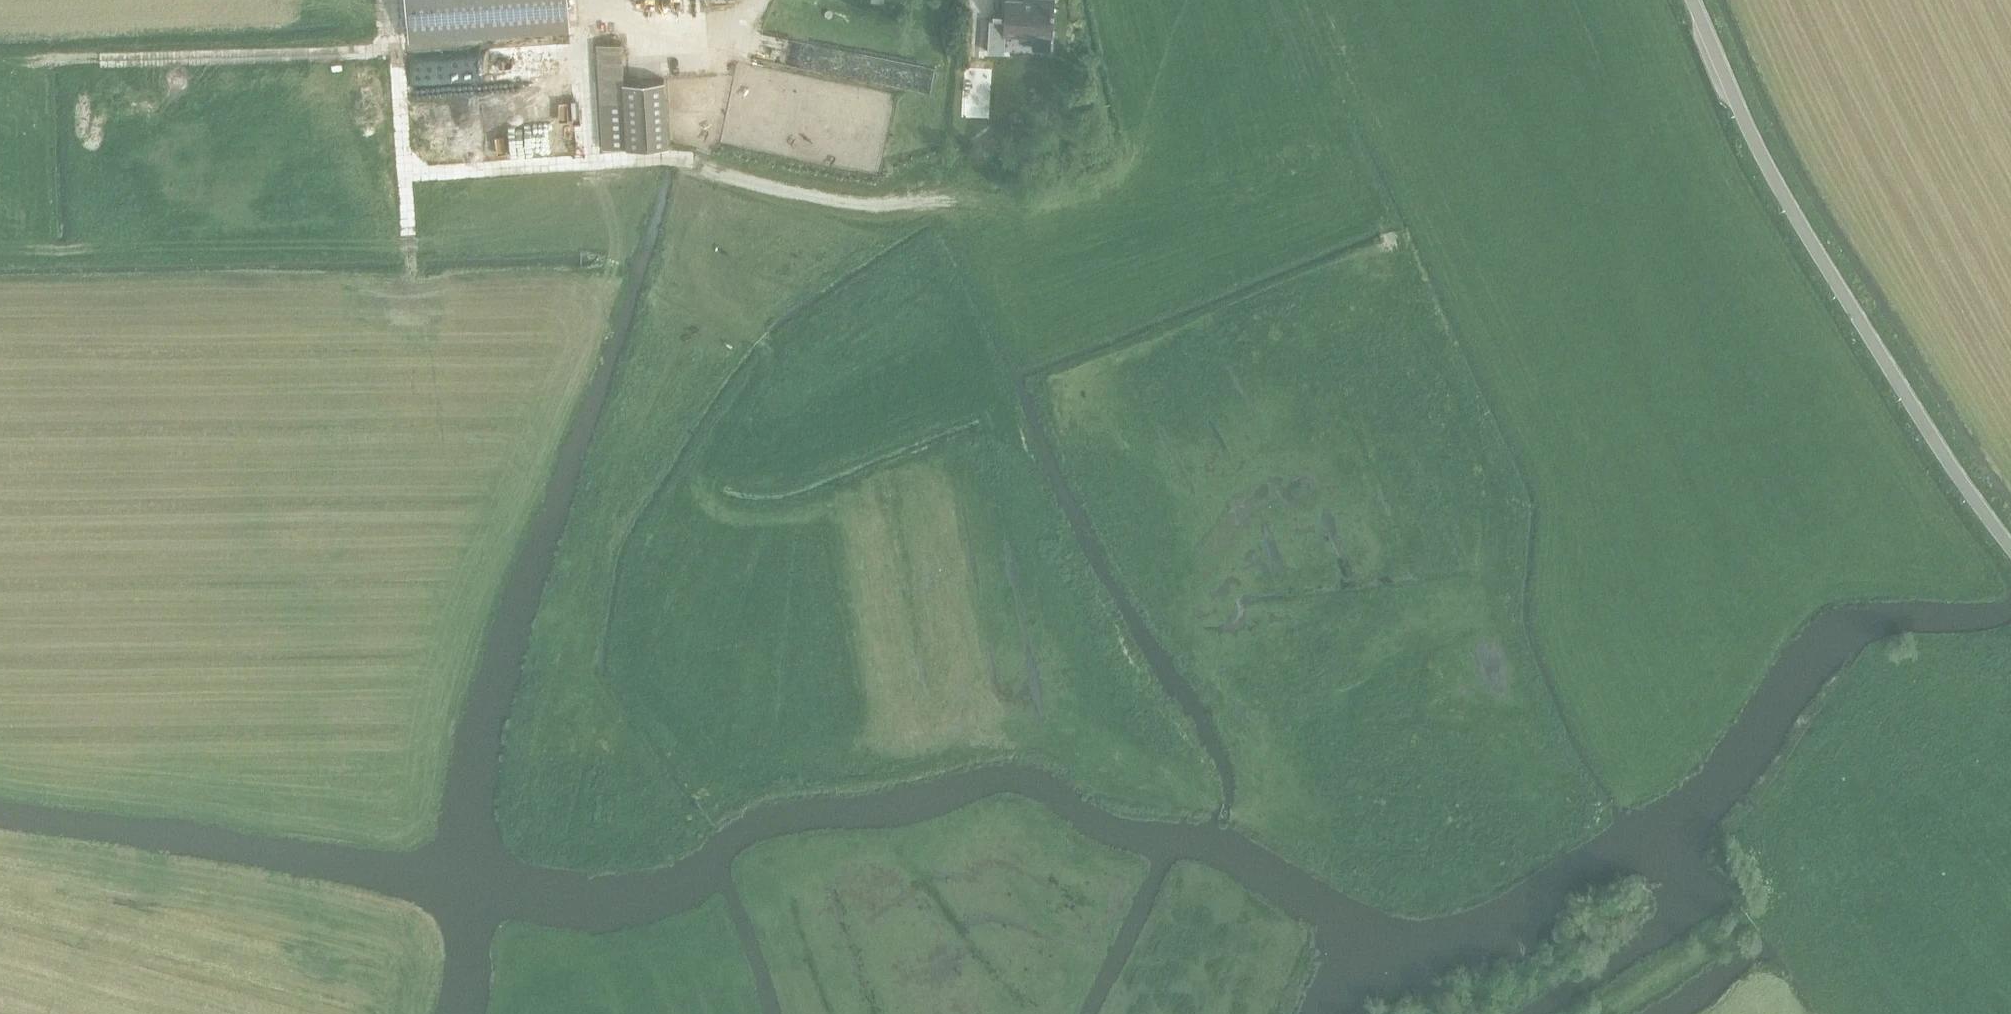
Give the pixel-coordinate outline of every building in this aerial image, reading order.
[(411,36),(569,27),(568,0),(409,0),(411,36)] [(987,51),(1004,52),(1005,33),(1032,34),(1032,31),(1051,32),(1053,0),(1033,0),(1032,0),(1006,0),(1005,20),(989,19),(987,51)] [(621,42),(597,43),(603,148),(667,145),(664,79),(623,81),(621,42)] [(964,68),(962,118),(989,119),(992,70),(964,68)]
